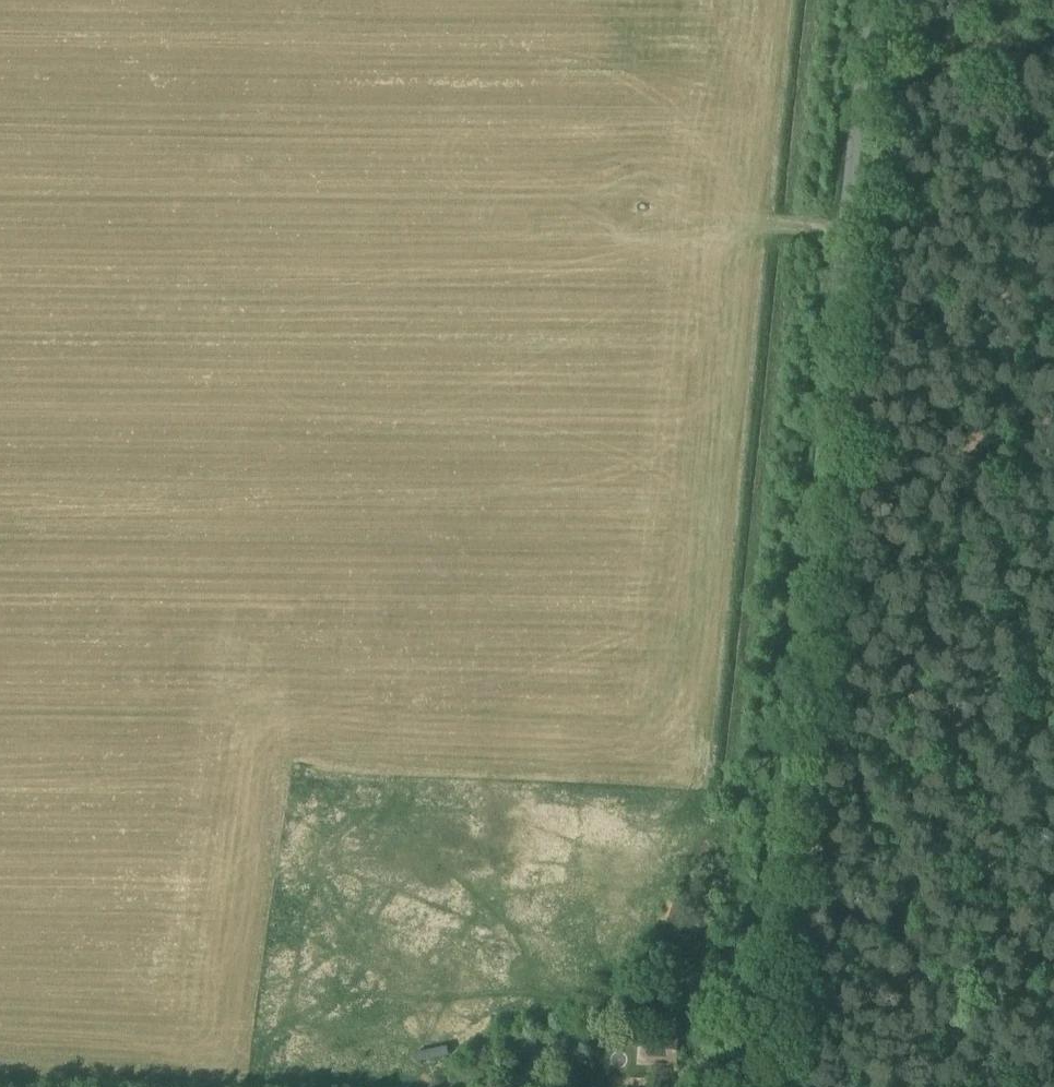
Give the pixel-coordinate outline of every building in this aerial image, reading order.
[(692,1034),(651,1031),(649,1058),(690,1060),(692,1034)]
